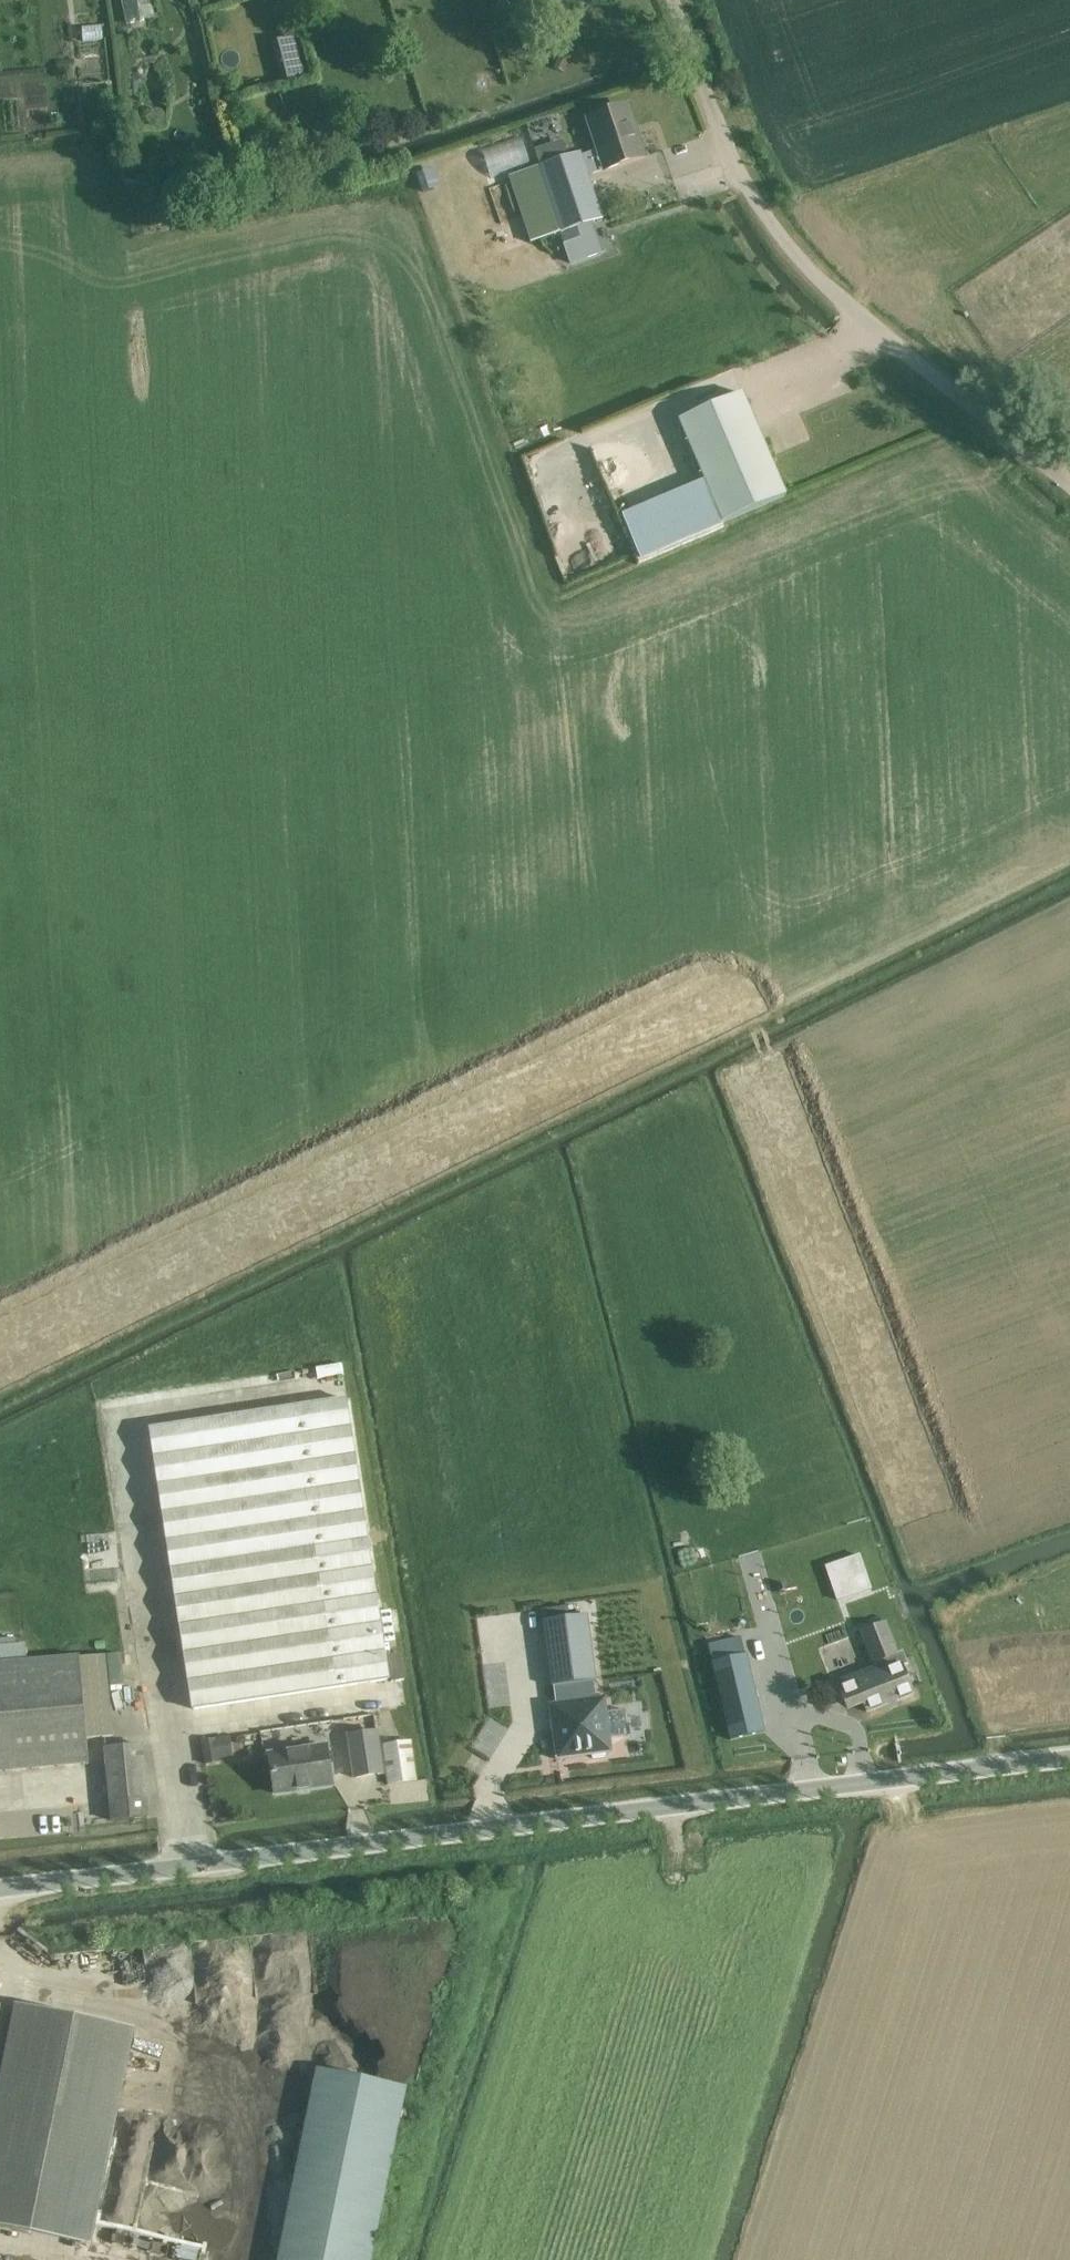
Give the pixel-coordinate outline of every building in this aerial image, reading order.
[(125,26),(155,19),(151,0),(120,0),(125,26)] [(272,40),(283,81),(309,74),(299,33),(272,40)] [(569,262),(602,253),(592,221),(602,218),(589,176),(604,170),(603,170),(643,157),(635,132),(631,134),(622,108),(587,119),(597,150),(582,155),(582,154),(568,158),(563,141),(534,150),(539,167),(508,177),(529,240),(577,225),(581,238),(563,243),(569,262)] [(742,392),(680,419),(724,521),(786,494),(742,392)] [(148,1428),(193,1710),(390,1679),(345,1398),(148,1428)] [(559,1726),(616,1720),(609,1665),(596,1666),(594,1649),(600,1648),(593,1583),(547,1588),(554,1653),(560,1653),(562,1670),(553,1671),(559,1726)] [(863,1703),(866,1711),(912,1693),(901,1666),(908,1663),(903,1651),(898,1653),(886,1622),(884,1623),(878,1609),(856,1617),(861,1630),(859,1631),(872,1665),(874,1664),(875,1666),(835,1681),(838,1688),(846,1709),(863,1703)] [(747,1654),(745,1654),(741,1636),(708,1645),(712,1662),(730,1740),(765,1732),(747,1654)] [(89,1764),(86,1739),(113,1736),(105,1655),(79,1657),(79,1655),(27,1660),(26,1643),(0,1645),(0,1772),(89,1764)] [(111,1686),(124,1685),(121,1654),(108,1655),(111,1686)] [(348,1731),(379,1728),(378,1716),(346,1719),(348,1731)] [(347,1735),(354,1780),(385,1775),(378,1730),(347,1735)] [(233,1735),(203,1739),(206,1761),(236,1758),(233,1735)] [(411,1740),(382,1744),(388,1785),(417,1780),(411,1740)] [(143,1743),(104,1747),(110,1822),(149,1817),(143,1743)] [(275,1793),(332,1785),(326,1745),(269,1754),(275,1793)] [(133,2032),(134,2031),(14,2006),(0,2076),(0,2227),(89,2246),(90,2241),(133,2032)] [(0,2006),(0,2065),(12,2008),(0,2006)] [(315,2068),(276,2259),(372,2259),(407,2086),(315,2068)]
